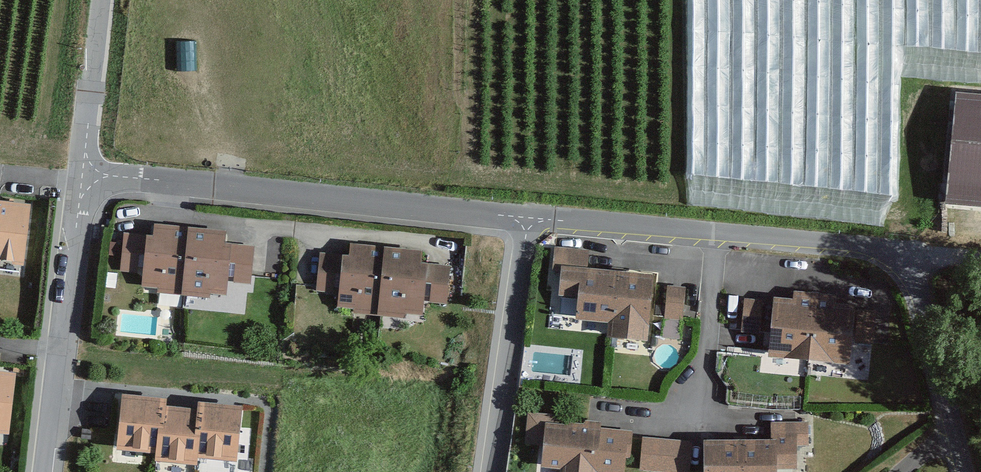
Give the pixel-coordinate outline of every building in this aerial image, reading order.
[(980,206),(980,94),(955,92),(948,204),(980,206)] [(18,263),(25,208),(0,205),(0,260),(18,263)] [(153,240),(122,237),(119,268),(143,271),(142,284),(158,285),(158,292),(205,296),(205,292),(222,293),(223,280),(246,283),(249,249),(218,246),(220,233),(155,227),(153,240)] [(351,259),(320,257),(318,289),(339,291),(338,306),(418,312),(419,300),(442,301),(444,268),(416,266),(417,253),(352,248),(351,259)] [(585,253),(556,251),(554,271),(562,272),(560,296),(580,298),(578,318),(610,321),(609,338),(644,341),(649,277),(583,271),(585,253)] [(682,290),(667,289),(665,318),(679,319),(682,290)] [(792,304),(771,301),(765,354),(842,363),(848,308),(827,306),(828,298),(793,294),(792,304)] [(757,303),(743,302),(740,330),(755,332),(757,303)] [(869,314),(855,313),(852,342),(867,343),(869,314)] [(4,433),(10,376),(0,375),(0,432),(4,433)] [(119,391),(113,442),(150,446),(149,457),(196,462),(197,455),(234,459),(240,403),(194,399),(193,406),(162,403),(163,396),(119,391)] [(707,445),(707,471),(767,471),(767,467),(790,467),(791,443),(802,443),(803,425),(769,425),(769,445),(707,445)] [(546,429),(543,467),(564,469),(564,471),(593,471),(594,471),(608,471),(621,471),(624,435),(546,429)] [(688,445),(644,441),(642,468),(686,471),(688,445)]
